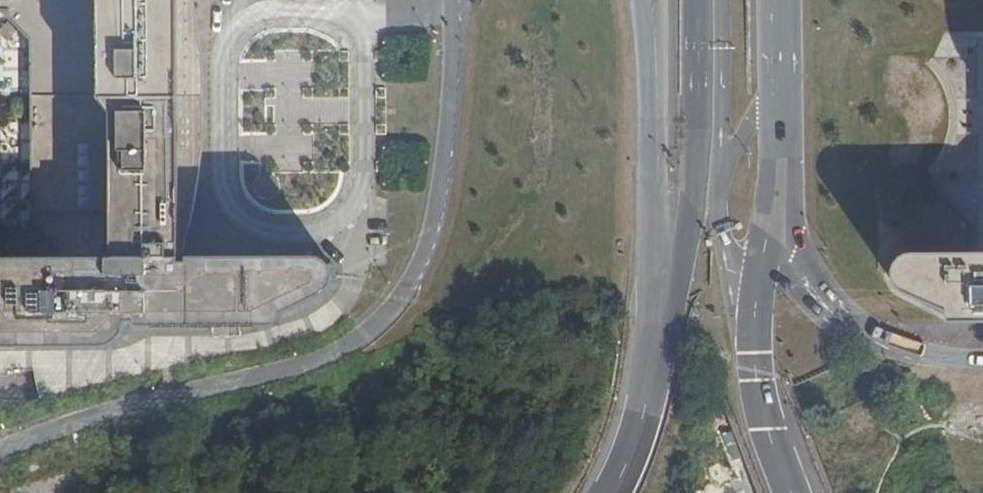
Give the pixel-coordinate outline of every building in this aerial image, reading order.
[(66,241),(66,246),(0,247),(0,337),(106,338),(114,338),(121,336),(127,332),(132,326),(136,319),(137,312),(142,312),(142,317),(266,316),(330,288),(335,285),(339,281),(342,275),(344,269),(343,263),(342,257),(339,252),(334,247),(329,245),(323,243),(193,244),(193,250),(187,250),(187,244),(185,200),(191,174),(195,149),(197,122),(197,96),(195,70),(192,49),(188,27),(181,6),(186,6),(186,0),(6,0),(36,32),(36,211),(66,241)] [(242,90),(240,139),(283,140),(284,133),(266,132),(267,116),(277,117),(278,91),(242,90)] [(343,208),(341,166),(246,169),(248,211),(343,208)] [(908,253),(903,254),(898,256),(894,260),(892,265),(891,271),(891,277),(893,283),(900,290),(946,309),(969,320),(982,320),(982,250),(908,253)]
